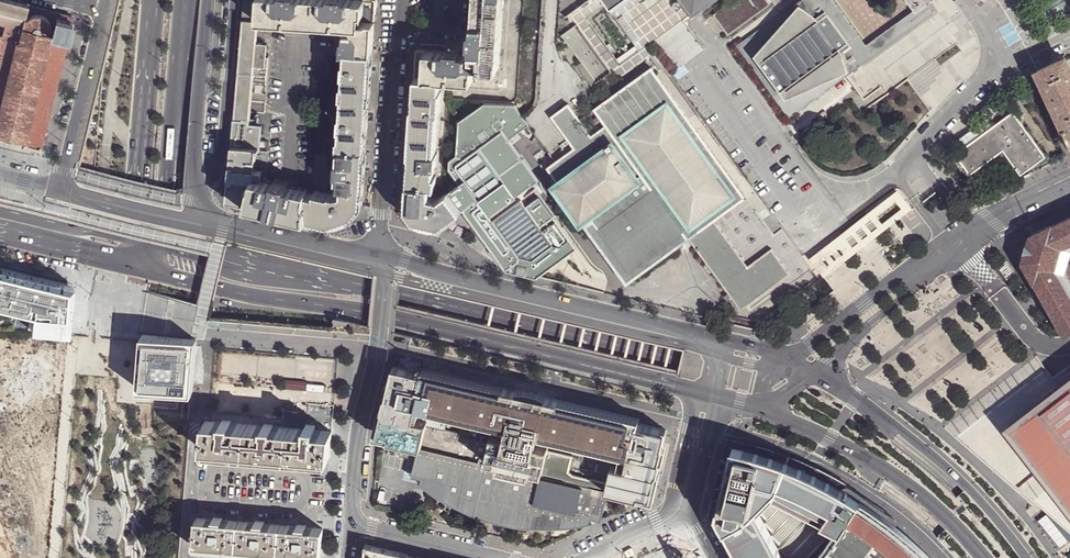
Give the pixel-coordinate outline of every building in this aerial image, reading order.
[(7,0),(3,0),(0,13),(0,19),(4,21),(23,26),(24,21),(29,6),(7,0)] [(243,18),(257,19),(258,0),(245,0),(243,18)] [(317,0),(258,0),(257,19),(258,20),(315,24),(317,0)] [(346,26),(346,20),(374,22),(376,0),(317,0),(315,24),(346,26)] [(683,20),(667,0),(613,0),(612,1),(609,3),(605,6),(638,52),(670,29),(683,20)] [(683,20),(691,14),(680,0),(667,0),(683,20)] [(691,14),(710,0),(680,0),(691,14)] [(729,35),(770,5),(766,0),(735,0),(714,15),(729,35)] [(847,76),(864,63),(819,0),(802,0),(801,1),(738,46),(790,118),(847,76)] [(864,63),(869,60),(934,12),(927,2),(916,10),(915,9),(866,45),(834,0),(819,0),(864,63)] [(915,9),(916,10),(927,2),(930,0),(909,0),(915,9)] [(1039,4),(1049,23),(1069,12),(1069,9),(1068,5),(1065,0),(1047,0),(1039,4)] [(50,34),(52,34),(68,39),(72,22),(73,18),(29,6),(24,21),(28,17),(33,14),(38,13),(43,15),(48,18),(51,23),(51,29),(50,34)] [(471,65),(474,65),(499,67),(503,8),(475,6),(474,28),(472,28),(471,36),(471,41),(473,42),(472,53),(471,65)] [(23,26),(4,21),(0,37),(0,134),(24,141),(24,142),(23,142),(23,145),(26,146),(26,145),(37,148),(40,149),(68,39),(52,34),(50,34),(51,29),(51,23),(48,18),(43,15),(38,13),(33,14),(28,17),(24,21),(23,26)] [(258,20),(257,19),(243,18),(237,93),(252,95),(254,75),(254,66),(256,42),(258,20)] [(581,22),(577,25),(610,70),(614,68),(619,64),(586,19),(581,22)] [(342,52),(347,52),(347,51),(372,53),(374,22),(346,20),(346,26),(345,38),(343,38),(342,52)] [(610,70),(577,25),(576,24),(561,36),(581,63),(586,70),(581,73),(591,86),(611,72),(610,70)] [(268,43),(256,42),(254,66),(266,67),(267,56),(268,43)] [(447,51),(417,49),(416,63),(415,77),(441,79),(449,80),(473,81),(474,65),(471,65),(472,53),(460,52),(460,51),(447,50),(447,51)] [(342,96),(344,96),(358,97),(357,101),(369,102),(369,93),(372,53),(347,51),(347,52),(346,63),(344,63),(343,75),(345,75),(345,86),(342,86),(342,96)] [(266,67),(254,66),(254,75),(267,76),(269,56),(267,56),(266,67)] [(1060,119),(1069,114),(1069,69),(1065,59),(1065,58),(1063,59),(1054,63),(1037,71),(1060,119)] [(581,73),(586,70),(581,63),(577,66),(581,73)] [(882,87),(864,63),(847,76),(856,90),(864,100),(882,87)] [(568,104),(550,117),(573,148),(546,167),(558,184),(555,186),(627,285),(689,240),(742,309),(790,273),(771,249),(747,267),(713,221),(746,197),(651,67),(593,108),(593,110),(594,109),(599,116),(584,127),(568,104)] [(440,91),(441,79),(415,77),(413,99),(411,127),(424,128),(424,132),(437,133),(438,112),(440,112),(441,91),(440,91)] [(251,106),(252,95),(237,93),(236,105),(234,122),(249,123),(251,106)] [(338,149),(340,149),(365,150),(366,136),(369,102),(357,101),(358,97),(344,96),(343,116),(340,116),(340,128),(342,129),(341,139),(339,139),(338,149)] [(481,105),(460,121),(457,155),(450,160),(449,169),(460,183),(447,192),(461,211),(464,210),(507,269),(536,277),(578,248),(532,184),(538,181),(508,140),(528,125),(517,108),(515,105),(484,103),(481,105)] [(962,149),(952,157),(969,180),(976,176),(986,168),(983,165),(1003,149),(1021,174),(1046,156),(1013,111),(994,125),(962,149)] [(1060,119),(1069,140),(1069,114),(1060,119)] [(957,141),(962,149),(994,125),(989,118),(957,141)] [(260,149),(262,124),(249,123),(234,122),(227,199),(246,204),(253,173),(255,173),(257,149),(260,149)] [(407,184),(430,186),(435,186),(436,176),(434,176),(434,165),(436,166),(437,154),(435,153),(437,133),(424,132),(424,128),(411,127),(409,157),(407,184)] [(350,190),(363,190),(363,182),(365,150),(340,149),(339,161),(338,161),(337,173),(339,173),(339,180),(340,180),(339,186),(343,187),(350,187),(350,190)] [(270,209),(309,218),(306,189),(308,190),(309,186),(288,181),(288,179),(275,176),(275,178),(255,173),(253,173),(246,204),(270,209)] [(461,211),(447,192),(437,199),(429,197),(430,186),(407,184),(406,201),(405,209),(413,220),(421,222),(440,227),(458,214),(461,211)] [(362,205),(363,190),(350,190),(350,187),(343,187),(342,191),(337,193),(331,191),(331,192),(316,188),(315,191),(308,190),(306,189),(309,218),(317,221),(330,224),(341,220),(353,216),(362,205)] [(897,193),(811,259),(824,276),(840,263),(910,209),(897,193)] [(419,227),(421,222),(413,220),(405,209),(406,201),(401,200),(400,211),(411,225),(419,227)] [(1051,227),(1051,226),(1031,236),(1023,261),(1034,280),(1042,294),(1066,335),(1069,332),(1069,298),(1054,269),(1061,247),(1069,242),(1069,218),(1051,227)] [(1061,247),(1054,269),(1069,298),(1069,284),(1064,273),(1069,254),(1069,242),(1061,247)] [(1005,263),(999,268),(1007,278),(1013,273),(1005,263)] [(550,281),(565,284),(577,275),(570,266),(550,281)] [(0,268),(0,306),(33,313),(32,332),(68,334),(72,285),(0,268)] [(141,343),(137,389),(192,394),(197,339),(142,335),(141,343)] [(415,418),(418,404),(421,390),(420,389),(423,373),(407,369),(394,366),(387,396),(384,409),(379,433),(386,434),(390,435),(390,439),(422,446),(427,425),(428,422),(415,418)] [(619,437),(632,440),(634,441),(638,424),(639,424),(640,420),(547,398),(538,394),(532,392),(525,391),(517,391),(424,368),(423,373),(420,389),(421,390),(435,393),(431,407),(431,408),(508,426),(505,437),(492,434),(491,440),(486,461),(498,464),(498,467),(497,468),(528,476),(529,474),(529,471),(542,474),(547,453),(549,447),(536,445),(538,433),(615,452),(615,451),(619,437)] [(297,379),(279,378),(279,387),(296,389),(297,379)] [(1013,424),(1004,431),(1008,436),(1009,435),(1049,486),(1069,514),(1069,380),(1069,381),(1058,389),(1051,394),(1046,399),(1040,403),(1037,405),(1035,407),(1013,424)] [(418,404),(431,407),(435,393),(421,390),(418,404)] [(315,430),(332,431),(334,405),(309,403),(308,412),(285,410),(283,427),(306,429),(307,424),(316,425),(315,430)] [(264,425),(232,422),(232,420),(223,420),(222,422),(211,421),(206,420),(203,446),(329,457),(331,446),(332,431),(315,430),(316,425),(307,424),(306,429),(283,427),(274,426),(274,424),(265,423),(264,425)] [(656,474),(659,462),(667,431),(652,428),(639,424),(638,424),(634,441),(632,440),(629,454),(625,469),(612,465),(611,468),(606,490),(638,498),(639,495),(651,497),(656,474)] [(427,425),(422,446),(486,462),(486,461),(491,440),(427,425)] [(615,451),(629,454),(632,440),(619,437),(615,451)] [(833,544),(860,501),(857,499),(839,488),(835,486),(818,476),(799,467),(777,459),(755,453),(733,447),(717,514),(720,521),(734,546),(741,557),(829,557),(833,544)] [(607,492),(529,474),(528,476),(497,468),(498,467),(421,448),(414,477),(447,485),(444,498),(450,501),(456,504),(482,515),(486,517),(497,519),(515,523),(522,524),(528,525),(538,526),(547,526),(557,525),(567,524),(570,513),(600,519),(607,492)] [(542,475),(606,490),(611,468),(547,453),(542,474),(542,475)] [(888,521),(876,512),(860,501),(833,544),(852,557),(860,557),(862,556),(888,521)] [(297,526),(286,525),(265,523),(265,521),(256,520),(256,523),(223,519),(223,517),(214,516),(214,519),(197,517),(194,543),(232,547),(321,554),(322,543),(323,528),(306,527),(307,524),(298,524),(297,526)] [(888,521),(862,556),(865,557),(930,557),(929,557),(914,542),(902,532),(897,528),(888,521)] [(366,542),(364,557),(432,557),(366,542)] [(833,544),(829,557),(852,557),(833,544)] [(669,545),(642,557),(676,557),(669,545)]
